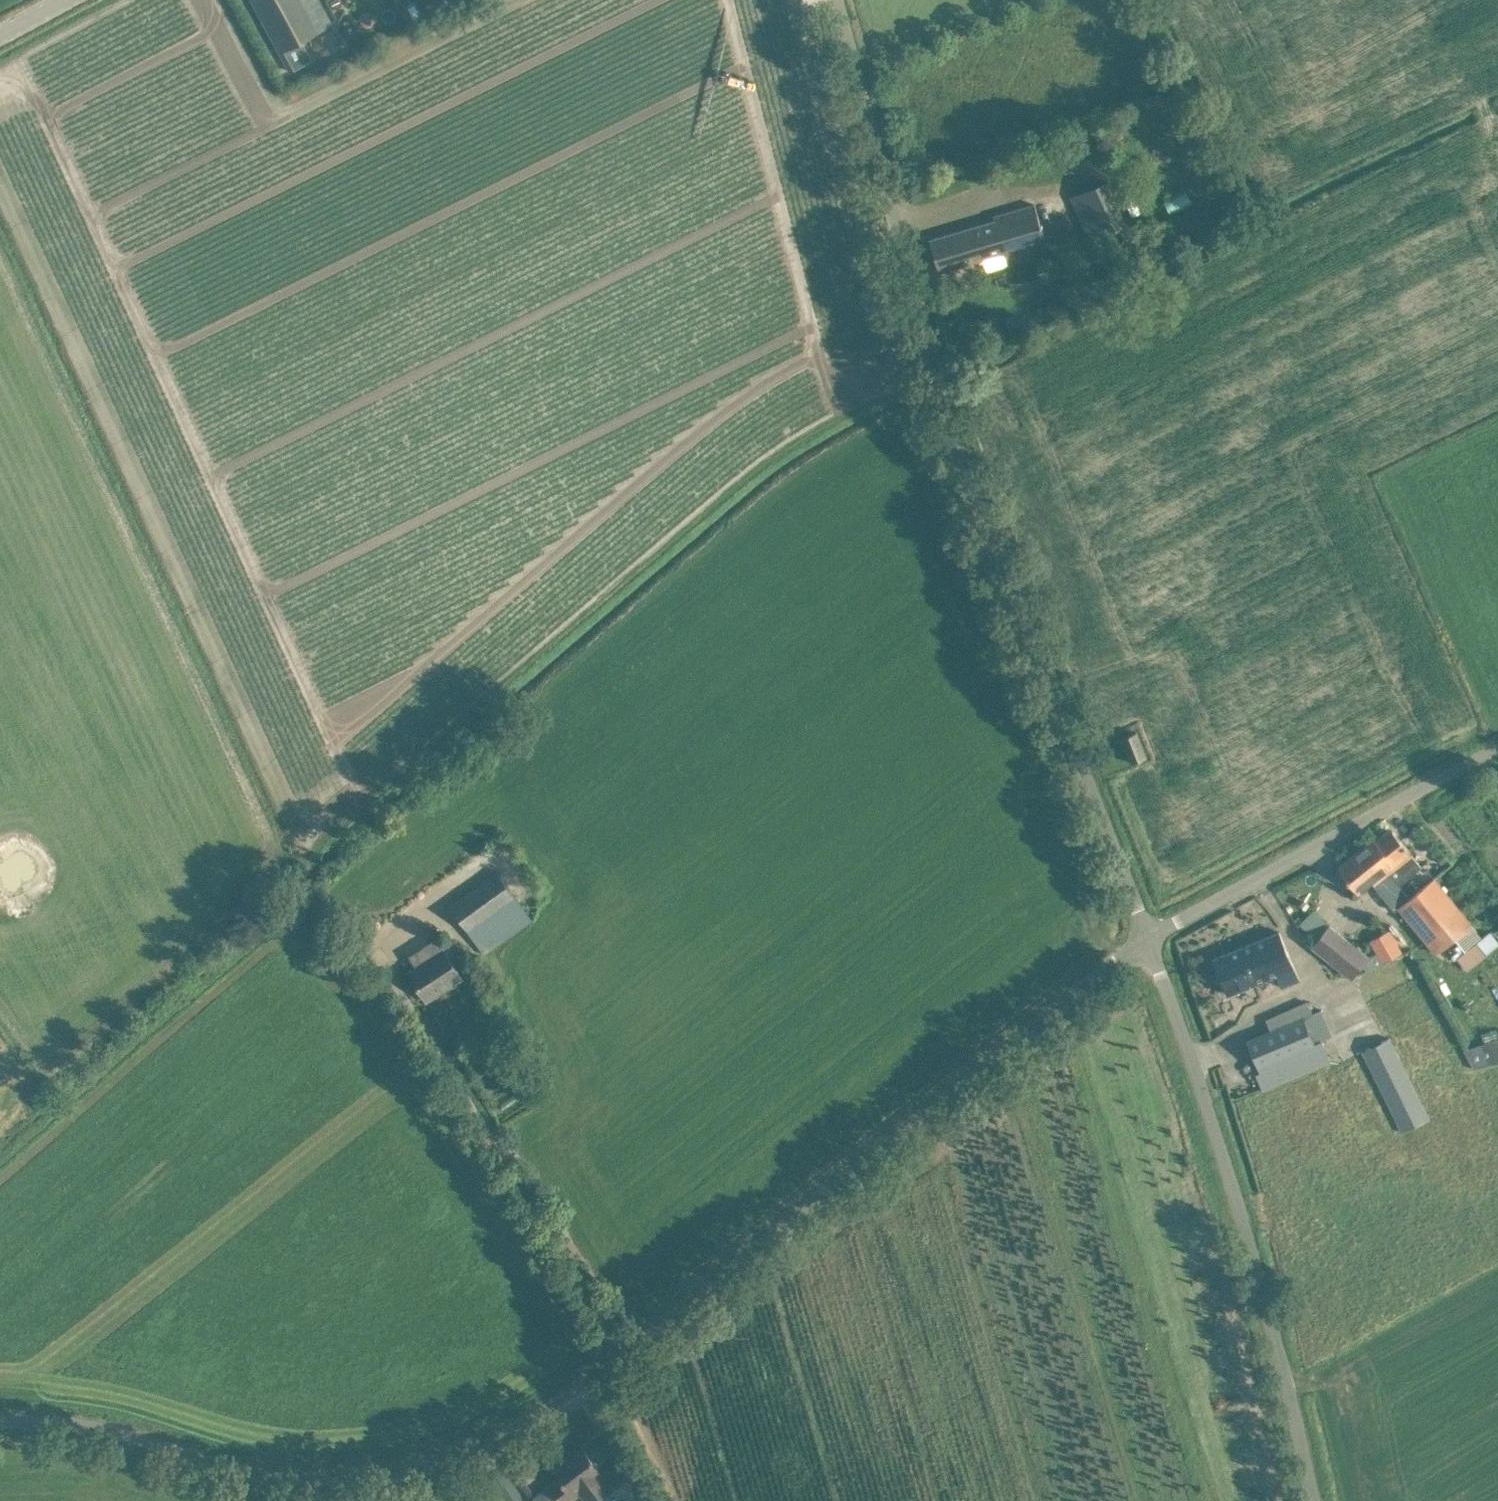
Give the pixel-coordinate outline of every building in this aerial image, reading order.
[(260,13),(281,51),(333,23),(320,0),(253,0),(260,13)] [(1071,196),(1090,240),(1128,223),(1109,179),(1071,196)] [(995,215),(996,219),(930,238),(940,271),(1005,252),(1007,258),(1048,246),(1035,204),(995,215)] [(1146,756),(1137,731),(1122,737),(1132,762),(1146,756)] [(1374,837),(1367,843),(1398,882),(1420,864),(1393,829),(1378,842),(1374,837)] [(1399,905),(1411,921),(1437,952),(1455,937),(1417,890),(1409,896),(1398,882),(1367,843),(1338,866),(1359,892),(1372,881),(1394,909),(1399,905)] [(1443,851),(1436,856),(1441,863),(1448,858),(1443,851)] [(497,870),(450,905),(486,954),(513,933),(531,919),(523,905),(497,870)] [(1430,880),(1417,890),(1455,937),(1472,923),(1434,877),(1430,880)] [(1369,956),(1329,924),(1314,909),(1300,923),(1316,940),(1312,945),(1352,977),(1363,964),(1367,958),(1369,956)] [(1497,947),(1497,946),(1497,924),(1488,929),(1497,947)] [(1298,977),(1279,932),(1215,959),(1228,992),(1278,970),(1281,984),(1298,977)] [(416,966),(409,971),(427,999),(464,976),(439,936),(409,955),(416,966)] [(1370,956),(1367,958),(1363,964),(1366,970),(1375,965),(1401,951),(1396,942),(1378,952),(1370,956)] [(1475,942),(1457,957),(1467,970),(1485,955),(1475,942)] [(1271,1030),(1247,1040),(1260,1071),(1256,1072),(1263,1089),(1281,1082),(1287,1079),(1332,1060),(1323,1038),(1332,1034),(1322,1009),(1313,1013),(1308,1002),(1285,1011),(1266,1019),(1271,1030)] [(1390,1037),(1362,1050),(1402,1131),(1430,1117),(1390,1037)] [(1486,1056),(1497,1050),(1497,1049),(1492,1038),(1480,1045),(1486,1056)] [(1340,1059),(1363,1120),(1383,1112),(1361,1051),(1340,1059)] [(1484,1095),(1497,1091),(1497,1062),(1477,1068),(1484,1095)] [(582,1491),(589,1500),(594,1500),(612,1488),(598,1470),(600,1469),(584,1448),(555,1470),(561,1478),(552,1485),(564,1500),(568,1500),(582,1491)]
